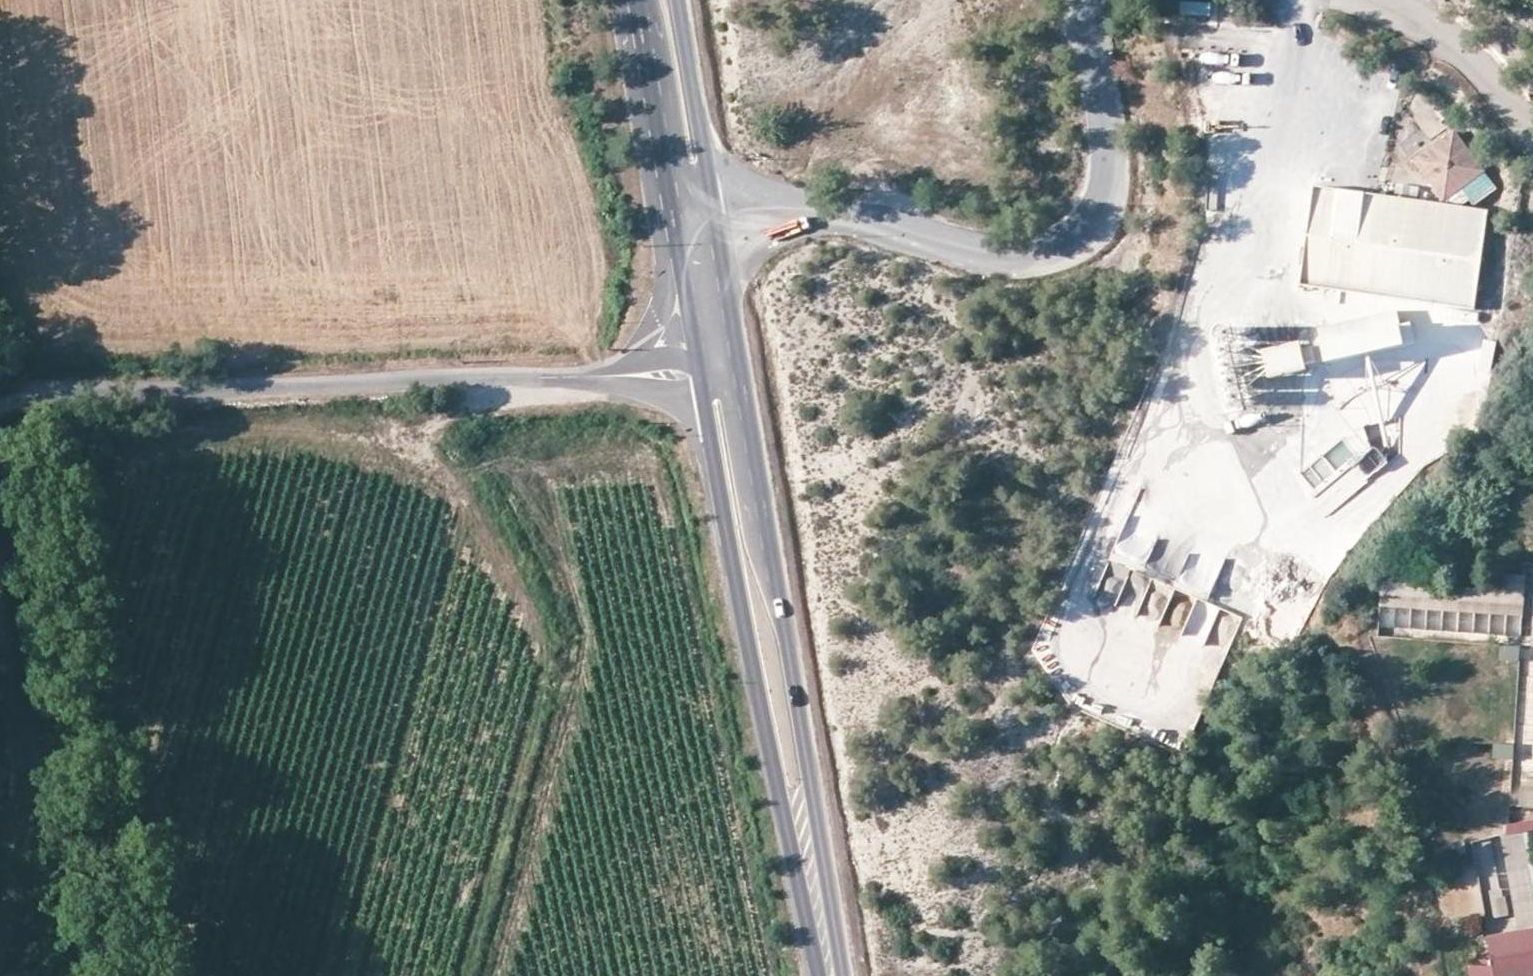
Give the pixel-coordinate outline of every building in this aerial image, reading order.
[(1213,23),(1215,7),(1183,3),(1181,19),(1213,23)] [(1454,133),(1416,161),(1444,197),(1482,168),(1454,133)] [(1317,189),(1304,286),(1475,307),(1487,211),(1317,189)] [(1392,319),(1314,338),(1318,356),(1296,361),(1299,375),(1321,370),(1322,373),(1410,351),(1405,331),(1396,333),(1392,319)] [(1489,371),(1494,340),(1481,338),(1477,369),(1489,371)] [(1299,375),(1296,361),(1264,369),(1267,383),(1299,375)] [(1312,486),(1350,458),(1339,442),(1300,471),(1312,486)] [(1524,601),(1526,572),(1484,571),(1483,587),(1383,582),(1382,595),(1524,601)] [(1517,662),(1519,648),(1501,646),(1499,659),(1517,662)] [(1494,745),(1494,760),(1513,761),(1513,745),(1494,745)] [(1532,804),(1532,785),(1524,784),(1523,803),(1532,804)] [(1522,831),(1501,835),(1524,959),(1532,957),(1532,896),(1522,831)] [(1466,846),(1437,851),(1439,862),(1467,857),(1466,846)] [(1524,959),(1490,965),(1493,975),(1532,975),(1532,957),(1524,959)] [(1490,965),(1468,969),(1469,975),(1493,975),(1490,965)]
